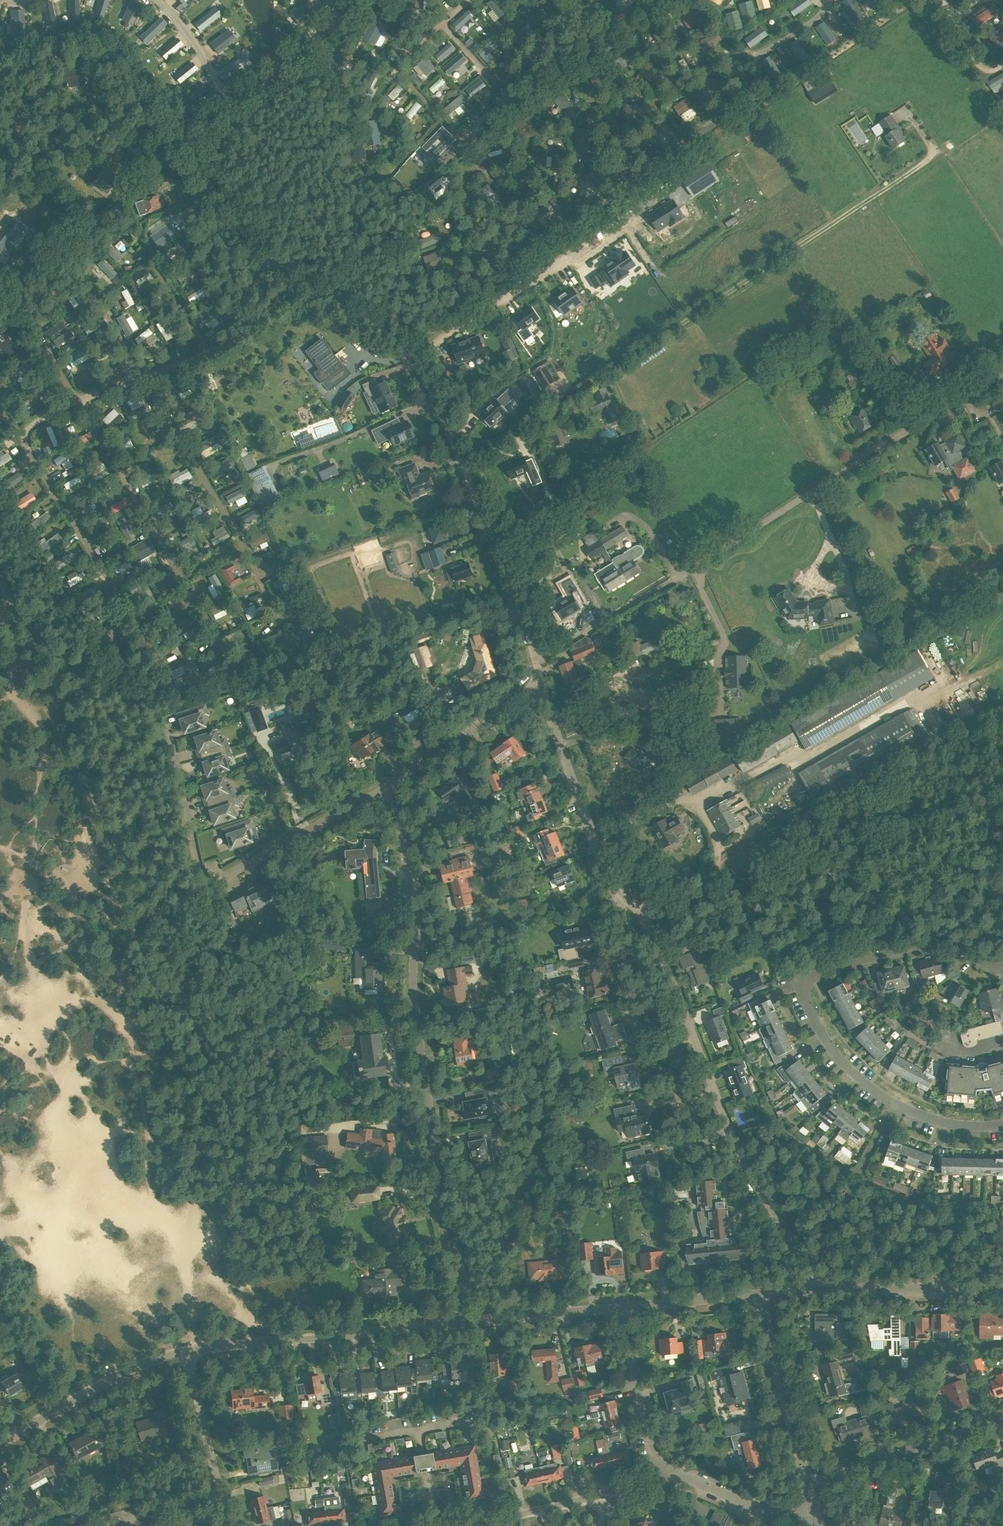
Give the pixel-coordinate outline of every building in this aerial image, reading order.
[(71,21),(79,21),(79,0),(70,0),(71,21)] [(95,16),(103,18),(109,0),(100,0),(95,16)] [(122,19),(133,25),(143,4),(135,0),(132,0),(122,19)] [(411,8),(423,10),(424,0),(412,0),(411,8)] [(488,3),(499,19),(505,14),(495,0),(492,0),(488,3)] [(523,6),(538,24),(548,16),(534,0),(530,0),(523,6)] [(617,4),(622,11),(637,0),(622,0),(617,4)] [(793,5),(799,13),(812,4),(809,0),(800,0),(793,5)] [(841,2),(852,23),(863,16),(855,0),(845,0),(841,2)] [(872,8),(883,2),(882,0),(867,0),(872,8)] [(310,1),(291,15),(299,25),(317,12),(310,1)] [(52,2),(43,3),(48,25),(56,23),(52,2)] [(597,4),(583,14),(587,19),(585,21),(588,26),(602,15),(598,11),(600,9),(597,4)] [(680,15),(690,32),(706,23),(695,5),(680,15)] [(211,11),(194,24),(200,31),(221,15),(219,12),(219,11),(215,6),(211,10),(211,11)] [(992,6),(972,20),(977,27),(997,13),(992,6)] [(23,9),(11,11),(13,34),(26,32),(23,9)] [(467,11),(454,24),(459,30),(472,17),(467,11)] [(145,32),(140,37),(144,41),(147,43),(167,24),(161,17),(145,33),(145,32)] [(373,18),(362,38),(374,45),(385,25),(373,18)] [(827,26),(819,32),(828,45),(836,40),(827,26)] [(229,29),(209,43),(217,53),(236,39),(229,29)] [(661,30),(653,34),(665,54),(672,50),(661,30)] [(997,49),(1002,46),(1002,30),(990,38),(997,49)] [(758,31),(745,40),(750,48),(763,38),(758,31)] [(718,32),(698,43),(702,50),(722,40),(718,32)] [(177,38),(161,53),(166,59),(183,45),(177,38)] [(494,40),(478,52),(483,58),(498,46),(494,40)] [(450,43),(435,56),(440,62),(455,49),(450,43)] [(800,45),(792,50),(801,63),(809,58),(800,45)] [(607,62),(615,72),(629,60),(621,50),(616,54),(615,52),(610,56),(612,58),(607,62)] [(370,53),(365,55),(368,63),(373,60),(370,53)] [(462,53),(445,67),(450,74),(467,60),(462,53)] [(239,58),(222,71),(228,78),(249,63),(247,60),(248,59),(244,54),(239,58)] [(332,70),(348,66),(346,54),(329,57),(332,70)] [(417,65),(414,68),(421,77),(425,73),(427,76),(436,68),(427,57),(417,65)] [(656,57),(651,60),(654,66),(660,62),(656,57)] [(684,58),(678,62),(689,79),(694,75),(684,58)] [(773,61),(765,67),(774,80),(782,75),(773,61)] [(192,63),(175,77),(180,83),(198,69),(192,63)] [(598,64),(586,69),(595,90),(606,86),(598,64)] [(80,75),(79,71),(64,72),(65,78),(66,78),(67,84),(67,85),(67,86),(68,86),(79,85),(79,86),(83,86),(83,74),(80,75)] [(370,71),(361,91),(367,94),(377,74),(370,71)] [(816,105),(838,91),(826,71),(804,85),(816,105)] [(988,82),(992,89),(1002,82),(1002,73),(988,82)] [(441,79),(430,89),(434,93),(445,83),(441,79)] [(481,79),(466,91),(471,97),(486,85),(481,79)] [(726,92),(727,80),(705,79),(705,87),(703,87),(703,95),(712,95),(712,91),(726,92)] [(401,82),(388,96),(393,100),(399,94),(406,86),(401,82)] [(205,86),(188,100),(193,107),(210,93),(205,86)] [(406,86),(399,94),(403,97),(409,90),(406,86)] [(562,93),(554,100),(564,112),(564,111),(566,114),(564,116),(568,121),(575,114),(571,110),(570,111),(568,108),(572,104),(562,93)] [(462,94),(443,110),(448,116),(467,101),(462,94)] [(680,116),(693,108),(690,103),(687,99),(674,107),(677,112),(680,116)] [(417,102),(406,115),(411,119),(422,106),(417,102)] [(642,107),(630,106),(626,105),(624,118),(641,120),(642,107)] [(579,110),(575,114),(576,115),(577,116),(578,116),(581,113),(585,110),(583,108),(580,110),(579,110)] [(894,149),(905,141),(897,130),(899,128),(891,116),(879,124),(887,136),(885,137),(894,149)] [(521,139),(534,136),(531,119),(517,122),(521,139)] [(368,145),(381,143),(376,121),(364,124),(368,145)] [(659,125),(652,130),(663,146),(670,142),(659,125)] [(443,127),(422,148),(429,155),(434,159),(448,146),(455,138),(443,127)] [(577,130),(575,149),(593,151),(594,132),(577,130)] [(96,142),(101,138),(98,133),(92,137),(96,142)] [(628,139),(618,141),(620,147),(629,145),(628,139)] [(500,143),(484,147),(486,154),(502,149),(500,143)] [(141,145),(133,151),(137,156),(145,149),(141,145)] [(553,148),(552,168),(565,169),(566,149),(553,148)] [(707,163),(682,180),(693,197),(719,180),(707,163)] [(180,164),(174,169),(178,175),(184,171),(182,168),(180,164)] [(107,193),(116,181),(102,170),(98,175),(100,176),(96,181),(96,180),(95,182),(105,189),(104,190),(107,193)] [(521,171),(517,183),(525,186),(529,174),(521,171)] [(595,171),(584,175),(589,188),(585,189),(588,196),(596,193),(603,191),(595,171)] [(428,187),(434,195),(450,183),(444,175),(428,187)] [(178,177),(174,180),(178,186),(183,183),(178,177)] [(393,177),(388,182),(400,193),(405,187),(393,177)] [(500,199),(488,184),(481,190),(493,204),(500,199)] [(143,200),(134,203),(139,216),(148,213),(158,209),(153,196),(143,200)] [(673,201),(649,216),(658,231),(669,224),(671,226),(682,219),(680,217),(683,215),(673,201)] [(548,204),(534,216),(539,221),(553,209),(548,204)] [(437,210),(431,213),(433,218),(439,215),(437,210)] [(505,213),(485,216),(486,223),(506,221),(505,213)] [(25,228),(16,222),(17,221),(11,217),(3,228),(0,226),(0,255),(5,258),(14,247),(15,245),(13,243),(25,228)] [(170,224),(151,236),(160,248),(178,236),(170,224)] [(187,226),(183,229),(187,234),(191,231),(187,226)] [(440,233),(418,241),(421,249),(443,241),(440,233)] [(169,259),(170,258),(173,263),(185,254),(182,249),(183,248),(179,242),(164,253),(169,259)] [(107,243),(103,248),(117,262),(122,257),(107,243)] [(423,256),(429,272),(444,266),(438,251),(423,256)] [(608,270),(597,278),(602,285),(607,282),(613,277),(614,279),(616,277),(618,280),(628,273),(626,271),(635,265),(626,253),(624,254),(623,252),(613,259),(614,261),(606,267),(607,268),(608,270)] [(103,259),(97,265),(98,266),(111,279),(117,274),(110,266),(103,259)] [(147,267),(132,275),(136,281),(143,276),(150,272),(147,267)] [(192,268),(178,276),(181,282),(195,274),(192,268)] [(117,277),(113,281),(117,285),(121,281),(117,277)] [(202,288),(187,297),(190,302),(205,293),(202,288)] [(572,288),(554,300),(564,315),(582,303),(572,288)] [(126,290),(121,293),(126,300),(130,307),(135,304),(126,290)] [(926,299),(931,296),(928,290),(923,294),(926,299)] [(65,296),(59,300),(71,318),(77,313),(74,308),(67,299),(65,296)] [(72,296),(67,299),(74,308),(79,305),(72,296)] [(217,306),(200,319),(205,325),(215,318),(220,324),(226,319),(217,306)] [(531,307),(515,318),(523,328),(517,332),(524,342),(533,335),(529,329),(533,326),(532,323),(539,318),(538,318),(531,307)] [(123,316),(117,319),(126,335),(131,332),(123,316)] [(885,328),(893,323),(889,317),(881,321),(885,328)] [(147,318),(142,321),(145,327),(150,324),(147,318)] [(61,321),(44,333),(48,339),(65,327),(61,321)] [(162,321),(157,325),(167,342),(173,338),(162,321)] [(95,322),(84,330),(87,335),(99,327),(95,322)] [(149,329),(134,339),(138,344),(142,341),(152,334),(149,329)] [(69,330),(53,341),(57,347),(73,336),(69,330)] [(0,332),(0,356),(7,364),(21,352),(1,331),(0,332)] [(508,333),(501,336),(507,351),(515,347),(508,333)] [(935,333),(919,343),(929,360),(923,364),(930,375),(954,360),(948,349),(950,348),(944,338),(940,341),(935,333)] [(152,334),(142,341),(146,346),(156,338),(152,334)] [(480,337),(452,346),(459,366),(487,357),(480,337)] [(97,338),(91,341),(100,360),(106,357),(97,338)] [(351,375),(351,373),(350,374),(343,365),(342,365),(341,366),(321,340),(322,339),(321,338),(320,339),(305,351),(320,370),(314,374),(321,382),(320,383),(321,384),(322,383),(329,392),(351,375)] [(889,347),(880,353),(885,360),(893,354),(889,347)] [(83,348),(66,358),(70,364),(86,354),(83,348)] [(896,370),(902,366),(895,356),(890,360),(896,370)] [(27,362),(11,373),(14,379),(31,368),(27,362)] [(544,366),(534,372),(544,388),(554,382),(544,366)] [(861,377),(857,371),(847,377),(850,382),(848,383),(852,390),(864,382),(865,384),(873,380),(868,372),(861,377)] [(209,372),(200,376),(203,384),(213,380),(209,372)] [(527,373),(515,381),(522,391),(526,388),(530,395),(538,390),(527,373)] [(840,390),(846,386),(842,379),(836,383),(840,390)] [(377,386),(374,380),(362,386),(366,392),(370,390),(381,413),(396,406),(385,382),(377,386)] [(185,381),(168,391),(171,398),(189,388),(185,381)] [(39,383),(21,396),(26,402),(44,389),(39,383)] [(869,388),(867,384),(864,386),(875,403),(881,399),(873,385),(869,388)] [(619,420),(605,388),(595,392),(597,397),(589,401),(595,416),(604,412),(609,424),(619,420)] [(14,389),(9,393),(12,398),(17,394),(14,389)] [(504,407),(516,396),(509,389),(497,400),(496,398),(495,399),(496,399),(490,404),(491,406),(480,416),(490,427),(491,427),(497,421),(498,423),(498,422),(508,413),(509,412),(504,407)] [(354,396),(346,391),(336,406),(345,411),(354,396)] [(203,392),(198,395),(201,400),(206,397),(203,392)] [(146,405),(129,412),(132,419),(149,412),(146,405)] [(204,405),(181,417),(185,425),(208,413),(204,405)] [(844,412),(841,407),(834,410),(833,409),(828,412),(835,423),(840,420),(838,416),(844,412)] [(861,432),(872,425),(863,411),(851,419),(855,425),(854,425),(856,429),(858,427),(861,432)] [(119,414),(104,429),(108,434),(124,419),(119,414)] [(640,434),(649,428),(647,426),(646,427),(639,416),(632,421),(640,434)] [(413,436),(407,422),(393,428),(393,427),(390,428),(388,423),(371,431),(376,443),(388,437),(390,438),(393,446),(413,436)] [(58,423),(50,426),(58,446),(66,443),(58,423)] [(556,447),(567,442),(560,426),(549,431),(556,447)] [(89,433),(72,441),(75,448),(92,439),(89,433)] [(127,434),(111,443),(115,449),(131,440),(127,434)] [(302,443),(298,444),(301,450),(315,445),(311,434),(301,438),(302,443)] [(216,435),(196,445),(200,452),(219,442),(216,435)] [(956,451),(964,447),(957,435),(945,441),(947,444),(940,447),(938,443),(925,450),(935,466),(945,460),(950,469),(953,467),(959,478),(973,470),(967,459),(962,462),(956,451)] [(228,446),(222,449),(225,454),(231,451),(228,446)] [(539,459),(547,456),(544,448),(536,452),(539,459)] [(68,452),(53,460),(57,467),(72,458),(68,452)] [(0,458),(0,467),(11,460),(7,454),(0,458)] [(524,456),(504,465),(511,481),(527,473),(533,487),(542,483),(531,458),(526,461),(524,456)] [(231,458),(211,467),(214,474),(234,464),(231,458)] [(1002,461),(989,468),(999,485),(1002,482),(1002,464),(1002,461)] [(415,478),(413,473),(417,471),(415,464),(398,470),(403,482),(405,482),(410,495),(417,492),(419,497),(426,494),(426,492),(434,489),(427,473),(415,478)] [(333,465),(318,472),(322,480),(337,473),(333,465)] [(106,469),(90,478),(93,483),(109,474),(106,469)] [(156,472),(139,481),(142,488),(159,479),(156,472)] [(188,472),(170,482),(174,488),(192,478),(188,472)] [(18,473),(1,484),(5,490),(22,479),(18,473)] [(77,476),(63,485),(67,490),(69,488),(80,482),(80,481),(77,476)] [(80,482),(69,488),(71,493),(82,486),(80,482)] [(243,489),(225,498),(229,504),(246,495),(243,489)] [(951,501),(958,498),(953,489),(946,492),(951,501)] [(31,492),(11,505),(16,514),(37,501),(31,492)] [(89,496),(73,507),(77,513),(93,502),(89,496)] [(549,498),(539,505),(543,512),(554,506),(549,498)] [(123,500),(109,507),(113,514),(126,507),(123,500)] [(589,523),(593,520),(592,519),(597,515),(593,509),(595,508),(589,501),(578,509),(589,523)] [(170,502),(155,510),(158,517),(174,509),(170,502)] [(565,507),(552,515),(555,519),(560,516),(562,519),(566,517),(564,513),(568,511),(565,507)] [(257,509),(238,519),(241,526),(261,516),(257,509)] [(468,509),(464,511),(469,521),(473,519),(468,509)] [(210,510),(192,519),(195,525),(213,516),(210,510)] [(32,523),(30,524),(35,529),(51,518),(47,512),(35,520),(32,523)] [(552,515),(540,523),(547,534),(559,526),(555,519),(552,515)] [(103,516),(92,523),(96,528),(96,527),(106,521),(103,516)] [(123,518),(116,522),(127,541),(134,537),(123,518)] [(106,521),(96,527),(99,532),(109,525),(106,521)] [(434,544),(448,539),(444,525),(429,530),(434,544)] [(623,527),(601,540),(606,549),(628,536),(623,527)] [(226,532),(210,540),(213,546),(229,537),(226,532)] [(57,534),(40,546),(43,551),(44,552),(62,539),(57,534)] [(266,534),(249,542),(252,549),(260,545),(266,542),(269,541),(266,534)] [(191,537),(171,547),(175,554),(194,544),(191,537)] [(147,540),(130,550),(137,563),(155,552),(152,547),(147,540)] [(601,540),(586,549),(592,558),(606,549),(601,540)] [(909,554),(916,550),(914,546),(907,550),(909,554)] [(643,551),(642,549),(641,548),(639,547),(637,547),(636,548),(633,550),(632,549),(620,557),(620,556),(613,560),(615,564),(626,582),(640,572),(633,561),(638,558),(638,557),(641,556),(642,555),(643,553),(643,551)] [(440,548),(430,552),(435,567),(446,563),(440,548)] [(71,553),(53,564),(58,571),(75,560),(71,553)] [(393,554),(386,556),(391,572),(398,570),(393,554)] [(128,560),(114,569),(117,574),(131,565),(128,560)] [(610,591),(626,582),(615,564),(613,560),(612,561),(613,563),(597,573),(599,576),(597,577),(601,584),(603,582),(603,583),(605,582),(610,591)] [(231,563),(220,569),(229,586),(240,580),(238,575),(234,577),(231,570),(234,569),(231,563)] [(452,569),(447,571),(451,583),(456,581),(473,575),(468,564),(461,566),(460,566),(452,569)] [(172,572),(153,581),(157,589),(175,579),(172,572)] [(81,573),(67,582),(70,587),(84,578),(81,573)] [(215,574),(208,578),(219,597),(226,594),(215,574)] [(59,575),(52,579),(55,584),(62,580),(59,575)] [(288,576),(272,583),(275,589),(291,581),(288,576)] [(569,597),(554,606),(562,619),(580,609),(578,605),(584,602),(571,579),(562,584),(569,597)] [(795,600),(789,590),(790,590),(789,589),(786,591),(785,590),(781,592),(777,595),(778,596),(774,598),(775,599),(775,598),(786,615),(794,615),(796,619),(808,618),(808,616),(818,615),(820,625),(834,623),(829,600),(815,603),(816,604),(807,605),(807,602),(799,602),(798,602),(796,601),(795,600)] [(93,595),(78,609),(83,614),(98,601),(93,595)] [(227,601),(210,609),(213,616),(230,607),(227,601)] [(109,602),(92,613),(96,619),(113,608),(109,602)] [(246,614),(245,615),(248,620),(263,613),(261,607),(255,609),(246,614)] [(164,619),(150,629),(154,635),(168,625),(164,619)] [(309,624),(298,628),(305,646),(316,642),(309,624)] [(198,627),(183,634),(185,640),(201,632),(198,627)] [(93,628),(88,631),(92,636),(97,633),(93,628)] [(104,630),(98,634),(108,648),(114,644),(104,630)] [(493,676),(494,676),(494,675),(495,674),(495,673),(494,673),(494,672),(482,635),(471,639),(478,661),(474,672),(462,679),(469,689),(490,676),(490,677),(491,677),(492,677),(493,676)] [(656,649),(652,640),(641,645),(639,641),(630,645),(636,657),(643,653),(644,655),(656,649)] [(575,661),(596,652),(592,644),(572,652),(575,661)] [(422,669),(431,666),(424,647),(415,651),(422,669)] [(888,654),(872,663),(876,670),(892,661),(888,654)] [(744,666),(747,666),(747,659),(747,656),(727,657),(727,670),(726,670),(725,670),(725,677),(726,676),(727,676),(727,688),(748,687),(747,677),(744,677),(744,666)] [(567,684),(579,680),(582,678),(578,667),(583,665),(581,659),(560,667),(567,684)] [(182,667),(184,673),(188,671),(191,679),(196,690),(204,686),(205,685),(194,661),(192,662),(182,667)] [(227,669),(209,677),(212,684),(230,677),(227,669)] [(807,751),(894,700),(878,673),(791,723),(807,751)] [(603,692),(614,685),(610,679),(599,686),(603,692)] [(416,699),(401,709),(394,713),(398,719),(395,721),(395,722),(389,726),(395,736),(424,718),(419,710),(421,709),(416,699)] [(185,733),(205,727),(202,717),(208,715),(205,706),(178,714),(181,724),(180,725),(181,730),(183,730),(185,733)] [(258,706),(248,709),(256,731),(266,727),(258,706)] [(816,764),(798,774),(818,808),(836,798),(931,743),(911,709),(816,764)] [(290,740),(281,743),(284,752),(291,749),(293,749),(295,755),(308,751),(302,736),(315,732),(311,722),(308,713),(295,718),(297,723),(285,727),(290,740)] [(739,719),(715,720),(716,744),(731,743),(741,743),(739,719)] [(743,773),(783,750),(797,741),(788,725),(783,728),(734,756),(743,773)] [(376,753),(381,750),(379,747),(385,743),(376,729),(370,733),(370,734),(351,746),(359,760),(374,750),(376,753)] [(219,742),(215,732),(195,738),(196,742),(195,743),(196,748),(198,748),(201,757),(228,749),(225,739),(219,742)] [(501,746),(491,753),(497,763),(510,754),(514,760),(525,753),(520,747),(522,745),(519,740),(516,741),(514,737),(501,746)] [(630,751),(625,757),(635,767),(641,760),(644,763),(647,760),(644,757),(633,748),(630,751)] [(208,776),(228,770),(225,760),(231,758),(228,749),(201,757),(205,767),(203,767),(205,773),(206,772),(208,776)] [(737,769),(730,756),(713,765),(720,779),(737,769)] [(758,794),(770,787),(791,775),(785,765),(752,783),(758,794)] [(685,781),(692,793),(708,784),(702,772),(685,781)] [(463,773),(450,782),(451,783),(440,791),(446,801),(458,793),(466,804),(466,805),(469,803),(473,809),(480,805),(476,799),(477,798),(470,787),(466,781),(468,780),(463,773)] [(495,792),(503,788),(497,774),(489,777),(495,792)] [(225,790),(222,780),(202,787),(203,790),(201,791),(203,797),(205,796),(208,805),(234,797),(231,788),(225,790)] [(534,784),(515,791),(522,808),(524,807),(529,805),(542,800),(538,789),(536,789),(534,784)] [(214,824),(234,818),(231,808),(237,806),(234,797),(208,805),(211,815),(209,816),(211,821),(213,821),(214,824)] [(529,805),(524,807),(524,808),(529,822),(539,818),(538,815),(547,812),(542,800),(529,805)] [(722,837),(741,826),(727,801),(708,811),(722,837)] [(807,825),(821,817),(815,807),(801,815),(807,825)] [(757,813),(748,818),(752,824),(761,819),(757,813)] [(674,835),(683,830),(677,819),(667,824),(665,820),(652,827),(663,848),(677,841),(674,835)] [(231,848),(251,842),(251,840),(257,838),(251,820),(225,829),(228,839),(226,839),(228,845),(230,844),(231,848)] [(699,833),(703,828),(699,824),(694,829),(699,833)] [(513,835),(522,831),(520,825),(511,829),(513,835)] [(464,829),(446,834),(450,847),(453,846),(464,843),(468,842),(464,829)] [(545,831),(532,836),(535,845),(536,845),(538,852),(540,851),(560,844),(555,832),(549,834),(548,830),(545,831)] [(515,841),(525,838),(522,831),(513,835),(515,841)] [(362,849),(344,850),(346,863),(346,869),(354,868),(354,863),(363,862),(366,899),(380,898),(376,853),(378,840),(363,839),(362,849)] [(564,855),(560,844),(540,851),(546,866),(557,862),(555,858),(564,855)] [(453,863),(441,866),(445,882),(452,880),(466,876),(466,877),(473,875),(468,856),(462,858),(453,860),(453,863)] [(576,886),(568,867),(552,873),(553,874),(546,876),(548,881),(555,879),(558,887),(565,884),(567,889),(576,886)] [(668,867),(659,872),(664,881),(673,876),(668,867)] [(533,868),(524,871),(526,876),(535,873),(533,868)] [(473,903),(466,877),(466,876),(452,880),(456,898),(455,898),(458,907),(473,903)] [(275,899),(266,881),(244,892),(230,899),(236,911),(250,904),(253,910),(275,899)] [(515,910),(528,907),(527,899),(514,901),(515,910)] [(380,903),(365,904),(366,914),(381,913),(380,903)] [(579,958),(576,947),(593,943),(590,926),(561,932),(565,948),(558,950),(561,962),(571,960),(579,958)] [(336,950),(337,939),(316,937),(315,948),(336,950)] [(313,946),(314,938),(306,938),(305,946),(313,946)] [(710,981),(698,950),(701,949),(699,942),(681,949),(684,955),(679,957),(684,969),(688,968),(690,971),(689,972),(693,983),(692,984),(691,985),(692,987),(693,991),(694,992),(695,993),(697,992),(698,992),(699,991),(700,990),(700,988),(699,985),(710,981)] [(377,993),(377,988),(381,988),(380,966),(378,966),(378,962),(369,963),(369,948),(356,948),(356,977),(364,976),(364,988),(365,988),(365,994),(377,993)] [(919,989),(929,986),(926,977),(944,972),(940,956),(919,962),(922,973),(915,975),(919,989)] [(571,960),(572,968),(582,966),(581,958),(579,958),(571,960)] [(536,977),(557,972),(556,964),(534,969),(536,977)] [(447,1003),(469,999),(465,976),(473,974),(471,966),(448,970),(451,987),(444,988),(447,1003)] [(896,989),(909,985),(904,966),(891,970),(896,989)] [(601,980),(599,969),(584,972),(590,997),(610,993),(607,979),(601,980)] [(879,997),(884,996),(883,992),(896,989),(891,970),(878,973),(881,984),(875,985),(878,995),(879,997)] [(742,1003),(754,998),(751,992),(764,986),(758,973),(737,983),(741,991),(737,993),(742,1003)] [(941,984),(932,992),(936,996),(940,993),(952,999),(950,1001),(959,1007),(969,991),(953,981),(949,987),(947,986),(945,988),(941,984)] [(834,1001),(835,1001),(834,1001),(848,993),(843,983),(829,991),(834,1001)] [(980,1001),(983,1010),(985,1010),(986,1012),(993,1010),(994,1015),(996,1021),(1002,1019),(1002,1017),(1002,1013),(1001,1008),(996,989),(980,993),(982,1000),(980,1001)] [(914,1003),(920,1002),(917,990),(911,991),(914,1003)] [(839,1010),(853,1003),(848,993),(834,1001),(835,1001),(839,1010)] [(761,1004),(759,999),(748,1003),(756,1019),(775,1010),(770,1000),(761,1004)] [(844,1020),(859,1012),(853,1003),(839,1010),(844,1020)] [(715,1044),(729,1038),(720,1016),(727,1014),(724,1006),(713,1010),(716,1018),(707,1022),(715,1044)] [(611,1027),(606,1010),(590,1015),(593,1025),(592,1028),(594,1034),(597,1035),(601,1050),(617,1045),(616,1041),(627,1037),(623,1023),(611,1027)] [(779,1020),(775,1010),(756,1019),(760,1017),(765,1027),(779,1020)] [(849,1030),(864,1022),(859,1012),(844,1020),(849,1029),(849,1030)] [(784,1030),(779,1020),(765,1027),(759,1029),(764,1039),(784,1030)] [(999,1021),(993,1023),(997,1034),(1002,1033),(999,1021)] [(476,1036),(485,1035),(483,1022),(475,1024),(476,1036)] [(993,1023),(988,1024),(991,1036),(997,1034),(993,1023)] [(982,1026),(985,1037),(991,1036),(988,1024),(982,1026)] [(358,1037),(356,1025),(337,1027),(338,1039),(358,1037)] [(977,1039),(985,1037),(982,1026),(960,1032),(963,1044),(964,1045),(965,1046),(966,1047),(967,1047),(968,1047),(970,1047),(973,1046),(974,1046),(975,1045),(976,1045),(976,1044),(977,1043),(977,1042),(977,1041),(977,1040),(977,1039)] [(864,1046),(875,1034),(868,1027),(856,1038),(864,1046)] [(768,1049),(788,1039),(784,1030),(764,1039),(768,1049)] [(359,1068),(358,1068),(358,1071),(359,1071),(360,1077),(384,1074),(382,1058),(381,1058),(379,1044),(380,1044),(379,1034),(361,1037),(364,1060),(358,1061),(359,1068)] [(872,1054),(883,1042),(875,1034),(864,1046),(872,1054)] [(470,1045),(468,1036),(454,1039),(456,1047),(455,1047),(458,1065),(474,1062),(471,1048),(473,1047),(473,1044),(470,1045)] [(793,1049),(788,1039),(768,1049),(776,1064),(786,1060),(783,1054),(794,1049),(793,1049)] [(879,1062),(891,1050),(883,1042),(872,1054),(879,1061),(878,1061),(879,1062)] [(899,1075),(906,1061),(896,1056),(889,1070),(899,1075)] [(623,1067),(621,1058),(603,1062),(605,1075),(613,1073),(613,1071),(615,1071),(617,1083),(628,1081),(630,1090),(641,1088),(636,1064),(623,1067)] [(748,1081),(743,1069),(747,1068),(743,1058),(728,1063),(731,1070),(727,1072),(737,1100),(753,1094),(752,1092),(754,1091),(750,1080),(748,1081)] [(806,1069),(799,1061),(800,1060),(799,1060),(791,1066),(788,1061),(777,1069),(782,1074),(787,1070),(788,1073),(786,1074),(791,1081),(793,1079),(806,1069)] [(908,1080),(916,1066),(906,1061),(899,1075),(908,1080)] [(986,1066),(985,1065),(983,1064),(981,1064),(979,1065),(978,1067),(948,1064),(945,1097),(976,1100),(977,1091),(992,1090),(994,1098),(1002,1096),(1002,1062),(986,1066)] [(917,1086),(925,1071),(916,1066),(908,1080),(917,1085),(917,1086)] [(484,1085),(499,1082),(497,1069),(482,1072),(484,1085)] [(800,1087),(812,1077),(806,1069),(793,1079),(800,1087)] [(927,1091),(935,1077),(925,1071),(917,1086),(927,1091)] [(801,1100),(819,1086),(812,1077),(800,1087),(794,1092),(801,1100)] [(526,1081),(517,1082),(519,1092),(528,1090),(526,1081)] [(826,1094),(819,1086),(801,1100),(808,1109),(812,1113),(822,1105),(818,1101),(826,1094)] [(490,1098),(488,1090),(489,1090),(488,1089),(487,1089),(476,1091),(475,1091),(475,1092),(476,1092),(477,1100),(465,1102),(464,1102),(464,1103),(466,1110),(465,1111),(465,1110),(464,1111),(464,1112),(465,1118),(465,1119),(466,1119),(466,1118),(480,1116),(480,1118),(488,1116),(488,1114),(489,1114),(490,1114),(490,1113),(487,1099),(489,1099),(490,1099),(490,1098)] [(763,1110),(759,1100),(754,1102),(757,1112),(763,1110)] [(834,1122),(844,1109),(835,1103),(836,1102),(835,1102),(829,1110),(825,1107),(816,1116),(830,1128),(834,1122)] [(630,1106),(614,1109),(615,1115),(619,1131),(627,1130),(629,1138),(651,1133),(647,1116),(638,1118),(637,1113),(632,1114),(630,1106)] [(842,1129),(852,1116),(844,1109),(834,1122),(842,1129)] [(573,1123),(585,1121),(584,1113),(572,1115),(573,1123)] [(860,1123),(852,1116),(842,1129),(838,1134),(847,1140),(849,1137),(851,1135),(861,1122),(860,1123)] [(549,1125),(555,1124),(555,1123),(560,1122),(559,1117),(548,1119),(549,1125)] [(527,1123),(528,1130),(531,1130),(540,1128),(542,1127),(540,1121),(527,1123)] [(858,1144),(870,1129),(861,1122),(851,1135),(849,1137),(858,1144)] [(381,1135),(380,1130),(361,1128),(360,1134),(348,1133),(346,1147),(358,1148),(358,1150),(371,1151),(372,1146),(382,1148),(383,1157),(395,1155),(392,1133),(381,1135)] [(497,1137),(496,1130),(496,1129),(495,1129),(480,1132),(479,1132),(479,1133),(480,1140),(470,1142),(469,1142),(470,1143),(474,1164),(473,1164),(474,1165),(475,1165),(489,1162),(489,1163),(490,1162),(490,1161),(489,1161),(489,1160),(493,1160),(492,1151),(488,1152),(485,1140),(497,1138),(497,1139),(498,1138),(497,1137)] [(759,1140),(765,1137),(763,1130),(756,1133),(759,1140)] [(301,1165),(329,1163),(327,1135),(305,1137),(305,1139),(299,1140),(301,1165)] [(896,1163),(897,1160),(896,1160),(902,1145),(891,1141),(890,1146),(888,1151),(886,1156),(889,1158),(888,1160),(896,1163)] [(882,1143),(880,1149),(884,1150),(888,1151),(890,1146),(886,1144),(882,1143)] [(905,1169),(907,1164),(912,1149),(902,1145),(896,1160),(897,1160),(896,1163),(895,1166),(905,1169)] [(640,1157),(638,1149),(626,1152),(628,1160),(634,1159),(637,1174),(639,1174),(640,1181),(639,1181),(639,1182),(660,1177),(660,1176),(659,1177),(657,1170),(659,1169),(655,1154),(640,1157)] [(917,1167),(922,1152),(912,1149),(907,1164),(917,1167)] [(932,1156),(922,1152),(917,1167),(916,1170),(923,1173),(924,1170),(927,1171),(933,1156),(932,1155),(932,1156)] [(956,1174),(956,1159),(943,1158),(942,1158),(942,1174),(956,1174)] [(969,1175),(970,1159),(956,1159),(956,1174),(969,1175)] [(983,1175),(983,1159),(970,1159),(969,1175),(983,1175)] [(996,1176),(996,1160),(983,1159),(983,1175),(996,1176)] [(518,1166),(518,1164),(510,1167),(509,1166),(503,1168),(506,1174),(523,1168),(522,1165),(518,1166)] [(532,1182),(542,1180),(539,1166),(529,1168),(532,1182)] [(877,1175),(875,1182),(887,1186),(889,1179),(877,1175)] [(727,1208),(725,1208),(724,1202),(717,1202),(715,1181),(696,1182),(699,1207),(701,1207),(702,1212),(699,1212),(699,1217),(701,1226),(702,1228),(704,1234),(707,1240),(709,1240),(709,1243),(687,1245),(688,1254),(685,1260),(689,1260),(689,1264),(703,1263),(704,1264),(711,1266),(711,1262),(723,1261),(723,1262),(731,1264),(730,1260),(744,1259),(744,1254),(748,1254),(743,1248),(742,1239),(735,1240),(732,1213),(728,1214),(727,1208)] [(675,1196),(685,1195),(684,1184),(674,1185),(675,1196)] [(352,1201),(369,1199),(368,1187),(351,1189),(352,1201)] [(915,1196),(926,1200),(928,1194),(917,1191),(915,1196)] [(393,1210),(392,1207),(378,1210),(380,1221),(371,1223),(374,1234),(383,1232),(385,1245),(392,1243),(392,1241),(406,1238),(404,1226),(405,1226),(406,1225),(406,1224),(407,1223),(407,1222),(406,1221),(406,1220),(406,1219),(405,1219),(404,1218),(403,1218),(402,1218),(400,1208),(393,1210)] [(579,1244),(581,1260),(593,1259),(591,1243),(579,1244)] [(544,1252),(529,1253),(530,1266),(534,1266),(534,1273),(530,1273),(531,1282),(561,1280),(559,1256),(556,1257),(555,1245),(543,1246),(544,1252)] [(597,1275),(613,1273),(624,1272),(621,1251),(616,1252),(616,1248),(606,1249),(607,1257),(595,1259),(597,1275)] [(642,1270),(659,1268),(658,1263),(663,1263),(662,1252),(641,1254),(642,1270)] [(409,1264),(408,1253),(389,1254),(391,1266),(409,1264)] [(393,1269),(384,1269),(383,1259),(373,1260),(375,1279),(364,1280),(365,1286),(363,1286),(364,1295),(376,1294),(377,1295),(395,1294),(394,1284),(403,1283),(402,1271),(393,1272),(393,1269)] [(990,1312),(981,1312),(981,1338),(993,1338),(993,1334),(1002,1334),(1002,1319),(998,1319),(998,1315),(990,1315),(990,1312)] [(815,1314),(815,1338),(837,1338),(837,1340),(848,1340),(848,1323),(843,1323),(843,1314),(815,1314)] [(901,1356),(900,1315),(891,1315),(891,1330),(879,1330),(878,1325),(868,1325),(870,1333),(868,1334),(868,1336),(870,1336),(871,1341),(892,1340),(892,1349),(889,1349),(890,1356),(901,1356)] [(949,1316),(949,1315),(934,1315),(934,1318),(916,1318),(916,1339),(929,1339),(929,1337),(933,1337),(940,1337),(940,1331),(949,1331),(949,1330),(961,1330),(961,1316),(949,1316)] [(727,1354),(726,1349),(727,1349),(725,1333),(709,1335),(709,1340),(704,1340),(705,1351),(706,1351),(707,1356),(713,1355),(713,1353),(720,1352),(720,1355),(727,1354)] [(677,1343),(677,1338),(660,1340),(662,1355),(683,1353),(682,1343),(677,1343)] [(696,1359),(704,1359),(702,1340),(694,1341),(696,1359)] [(604,1363),(600,1344),(599,1344),(599,1345),(591,1346),(591,1345),(576,1348),(577,1353),(576,1353),(578,1364),(586,1362),(587,1367),(595,1365),(594,1360),(602,1358),(603,1363),(604,1363)] [(840,1359),(854,1355),(852,1347),(838,1350),(840,1359)] [(919,1347),(911,1347),(912,1366),(920,1366),(919,1347)] [(558,1381),(555,1349),(532,1351),(533,1361),(547,1360),(549,1382),(558,1381)] [(506,1361),(505,1354),(490,1355),(491,1365),(490,1365),(491,1376),(508,1375),(507,1361),(506,1361)] [(973,1374),(977,1373),(984,1370),(980,1358),(968,1362),(973,1374)] [(431,1372),(429,1359),(414,1361),(416,1375),(416,1378),(416,1381),(431,1380),(431,1387),(438,1386),(436,1372),(431,1372)] [(468,1377),(466,1360),(442,1362),(443,1375),(451,1375),(451,1379),(459,1378),(460,1382),(466,1381),(466,1377),(468,1377)] [(828,1394),(830,1394),(831,1396),(839,1394),(840,1396),(839,1396),(839,1397),(856,1392),(855,1391),(855,1392),(853,1386),(852,1385),(851,1384),(850,1383),(848,1383),(844,1385),(837,1361),(823,1365),(827,1383),(825,1384),(828,1394)] [(969,1371),(966,1361),(950,1366),(952,1372),(955,1371),(956,1376),(969,1371)] [(410,1376),(409,1366),(394,1368),(394,1370),(395,1370),(397,1390),(405,1389),(405,1387),(410,1386),(411,1394),(418,1393),(416,1381),(416,1378),(416,1375),(410,1376)] [(711,1378),(728,1373),(727,1366),(710,1370),(711,1378)] [(575,1386),(584,1384),(583,1377),(587,1376),(585,1368),(572,1371),(575,1386)] [(377,1399),(383,1399),(382,1392),(397,1390),(395,1370),(394,1370),(380,1372),(381,1384),(375,1385),(376,1395),(377,1399)] [(335,1401),(342,1400),(356,1399),(354,1387),(355,1387),(353,1372),(338,1373),(340,1386),(332,1387),(335,1401)] [(376,1395),(375,1385),(374,1372),(360,1374),(361,1386),(355,1387),(354,1387),(356,1399),(356,1401),(363,1401),(362,1393),(368,1393),(368,1395),(376,1395)] [(705,1382),(703,1372),(697,1374),(700,1383),(705,1382)] [(748,1396),(742,1373),(742,1372),(719,1378),(721,1387),(724,1386),(726,1393),(724,1394),(727,1405),(739,1402),(739,1400),(748,1397),(748,1396)] [(20,1373),(17,1375),(16,1374),(9,1378),(7,1374),(0,1378),(0,1390),(4,1387),(9,1395),(24,1387),(20,1380),(23,1378),(20,1373)] [(915,1404),(912,1397),(918,1395),(911,1374),(904,1376),(912,1397),(903,1400),(905,1407),(895,1411),(892,1403),(881,1407),(884,1415),(887,1414),(891,1427),(920,1417),(916,1404),(915,1404)] [(312,1377),(311,1375),(305,1376),(306,1378),(304,1378),(305,1384),(307,1394),(308,1400),(316,1399),(317,1400),(321,1400),(322,1405),(330,1404),(328,1393),(326,1393),(325,1384),(319,1385),(317,1375),(312,1377)] [(997,1377),(998,1380),(991,1382),(993,1388),(991,1389),(990,1391),(992,1395),(994,1396),(996,1395),(996,1396),(1002,1394),(1002,1375),(997,1377)] [(512,1395),(523,1392),(519,1378),(508,1380),(512,1395)] [(573,1389),(574,1388),(571,1378),(562,1380),(565,1390),(573,1389)] [(666,1393),(668,1402),(666,1403),(668,1410),(670,1410),(671,1412),(681,1410),(680,1406),(693,1403),(690,1393),(696,1391),(693,1379),(681,1382),(683,1389),(666,1393)] [(965,1392),(961,1381),(942,1387),(944,1394),(947,1393),(953,1411),(969,1405),(967,1397),(968,1397),(966,1392),(965,1392)] [(298,1395),(307,1394),(305,1384),(296,1386),(298,1395)] [(253,1397),(252,1387),(240,1388),(241,1390),(232,1391),(233,1409),(246,1407),(246,1409),(269,1407),(268,1396),(253,1397)] [(574,1395),(573,1389),(565,1390),(567,1397),(574,1395)] [(591,1400),(603,1397),(601,1389),(589,1392),(591,1400)] [(863,1413),(865,1414),(877,1411),(873,1397),(860,1401),(863,1413)] [(602,1411),(591,1414),(592,1419),(598,1417),(598,1418),(603,1417),(603,1416),(618,1413),(615,1400),(600,1404),(602,1411)] [(281,1423),(293,1421),(291,1405),(279,1406),(281,1423)] [(169,1418),(166,1408),(153,1412),(155,1417),(136,1423),(141,1440),(157,1435),(158,1437),(175,1432),(170,1418),(169,1418)] [(563,1417),(562,1410),(538,1415),(539,1422),(563,1417)] [(606,1428),(621,1425),(618,1413),(603,1416),(603,1417),(606,1428)] [(840,1442),(843,1441),(843,1443),(872,1434),(867,1416),(845,1423),(844,1418),(833,1422),(840,1442)] [(577,1423),(568,1425),(571,1440),(580,1438),(577,1423)] [(77,1458),(102,1444),(93,1428),(68,1443),(77,1458)] [(752,1440),(750,1431),(731,1436),(734,1450),(738,1449),(743,1469),(761,1465),(755,1440),(752,1440)] [(609,1441),(621,1438),(619,1432),(608,1435),(609,1441)] [(590,1470),(610,1465),(608,1456),(604,1439),(596,1441),(600,1458),(588,1460),(590,1470)] [(277,1470),(272,1443),(243,1448),(245,1457),(250,1457),(252,1466),(248,1467),(249,1475),(253,1474),(277,1470)] [(464,1465),(477,1463),(474,1446),(461,1448),(464,1465)] [(451,1467),(460,1465),(464,1465),(461,1448),(448,1450),(451,1467)] [(993,1449),(972,1456),(977,1469),(995,1463),(997,1471),(1002,1469),(1002,1454),(996,1457),(993,1449)] [(438,1469),(451,1467),(448,1450),(435,1452),(438,1469)] [(566,1466),(573,1464),(570,1450),(563,1452),(566,1466)] [(610,1465),(629,1461),(627,1451),(608,1456),(610,1465)] [(426,1471),(430,1470),(438,1469),(435,1452),(423,1454),(422,1454),(425,1471),(426,1471)] [(67,1483),(51,1454),(43,1458),(44,1459),(29,1467),(28,1466),(22,1470),(30,1485),(46,1476),(53,1490),(67,1483)] [(412,1473),(420,1472),(425,1471),(422,1454),(409,1456),(412,1473)] [(399,1475),(412,1473),(409,1456),(396,1459),(399,1475)] [(386,1478),(390,1477),(399,1475),(396,1459),(383,1461),(386,1478)] [(373,1480),(386,1478),(383,1461),(371,1463),(373,1480)] [(330,1464),(331,1472),(343,1471),(343,1462),(330,1464)] [(462,1474),(478,1471),(477,1463),(464,1465),(460,1465),(462,1474)] [(558,1468),(556,1463),(547,1465),(547,1464),(541,1466),(540,1466),(544,1481),(563,1477),(561,1467),(558,1468)] [(525,1486),(544,1481),(540,1466),(525,1470),(526,1475),(522,1476),(525,1486)] [(463,1483),(480,1480),(478,1471),(462,1474),(463,1483)] [(947,1493),(949,1473),(936,1472),(935,1491),(930,1491),(929,1507),(943,1509),(945,1492),(947,1493)] [(5,1473),(0,1476),(0,1493),(3,1491),(7,1498),(14,1493),(11,1487),(12,1486),(5,1473)] [(260,1486),(274,1483),(272,1477),(259,1480),(260,1486)] [(375,1489),(391,1486),(390,1477),(386,1478),(373,1480),(375,1489)] [(465,1492),(481,1489),(480,1480),(463,1483),(465,1492)] [(376,1498),(393,1495),(391,1486),(375,1489),(376,1498)] [(897,1490),(884,1487),(880,1503),(886,1504),(885,1508),(884,1508),(879,1525),(901,1525),(904,1513),(892,1510),(893,1506),(897,1490)] [(466,1501),(483,1498),(481,1489),(465,1492),(466,1501)] [(27,1517),(37,1511),(28,1494),(18,1500),(27,1517)] [(325,1512),(326,1522),(345,1519),(344,1510),(341,1510),(340,1504),(339,1504),(338,1495),(323,1497),(325,1512)] [(378,1507),(394,1504),(393,1495),(376,1498),(378,1507)] [(266,1508),(263,1496),(250,1499),(253,1511),(272,1507),(266,1508)] [(72,1521),(85,1516),(80,1504),(68,1508),(72,1521)] [(379,1516),(383,1515),(396,1513),(394,1504),(378,1507),(379,1516)] [(256,1524),(269,1521),(275,1519),(272,1507),(253,1511),(256,1524)] [(287,1523),(293,1522),(290,1509),(284,1510),(287,1523)] [(306,1524),(326,1522),(325,1512),(305,1514),(306,1524)]
